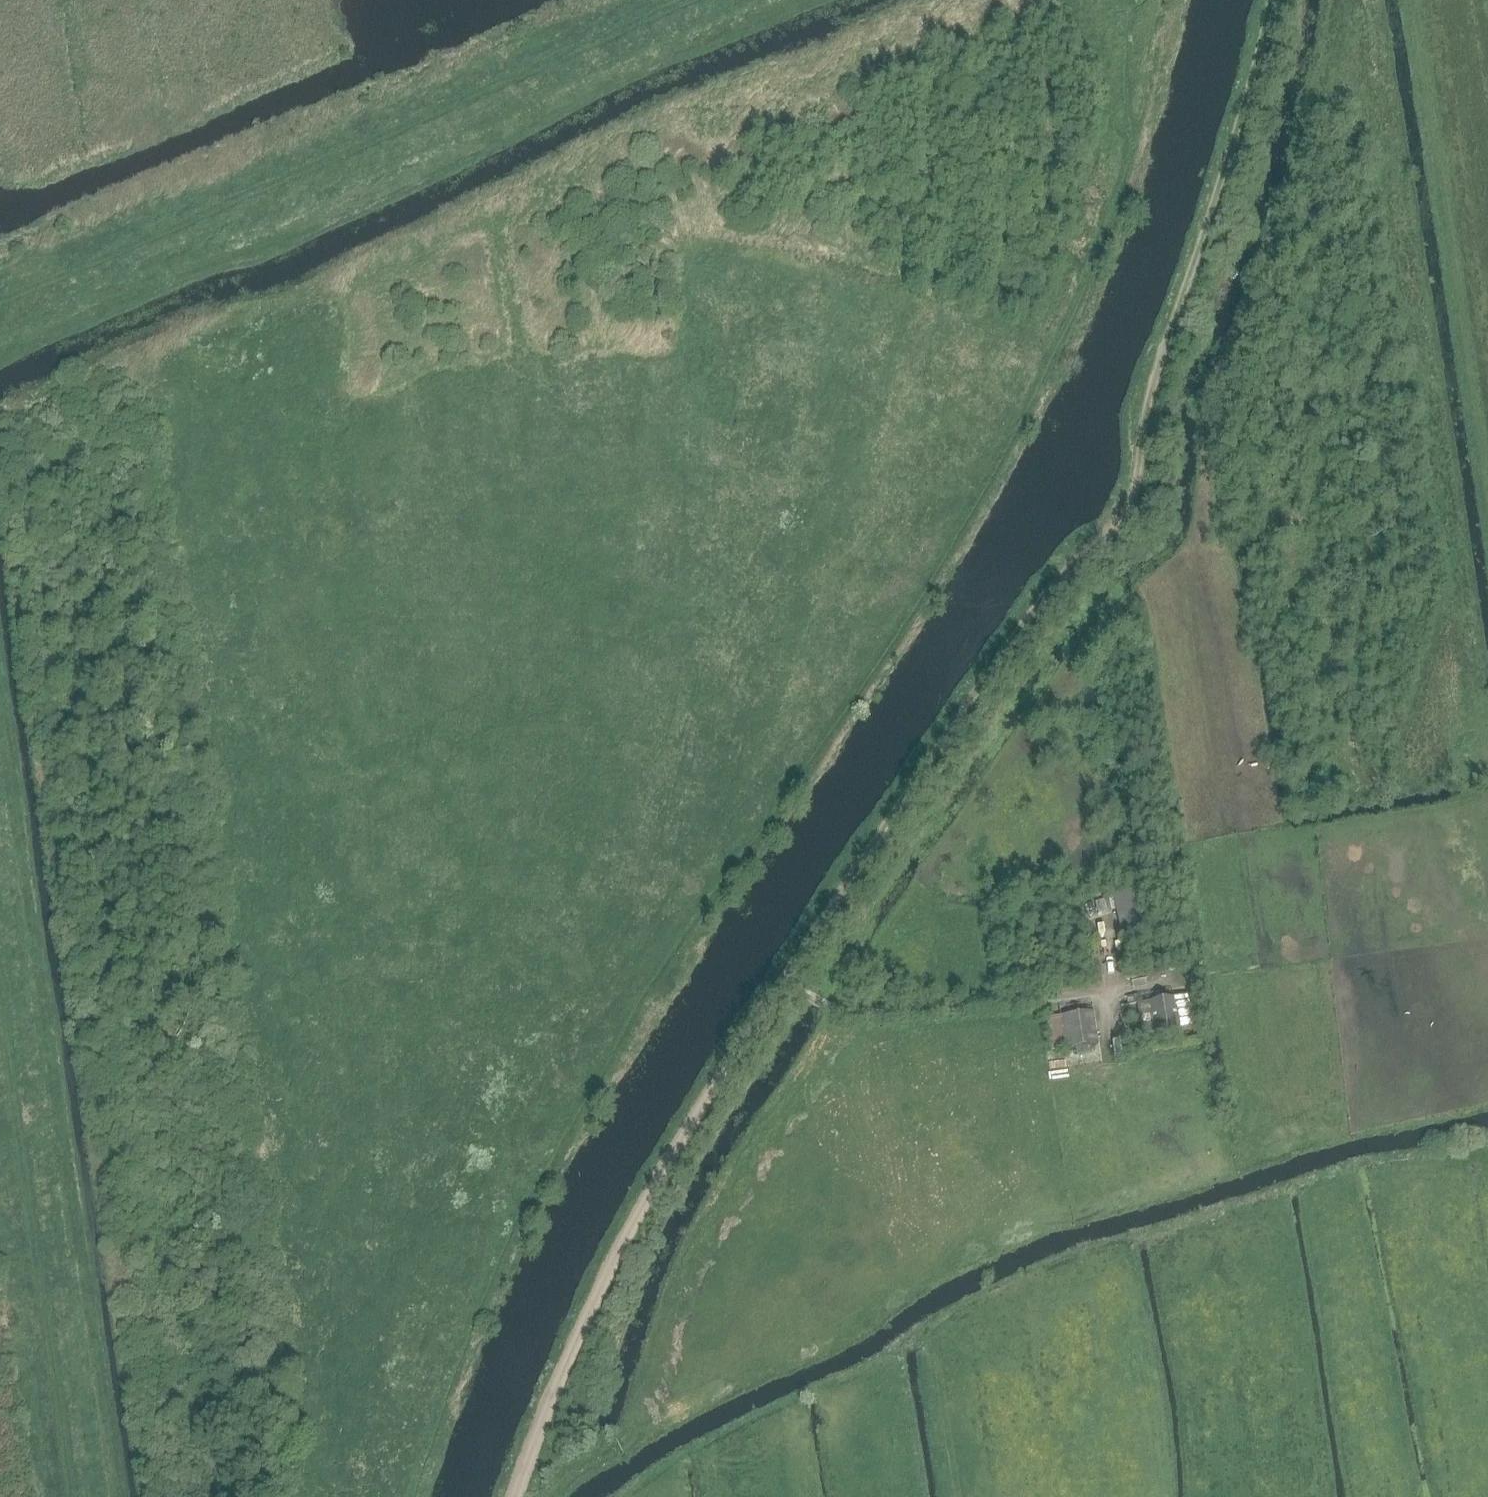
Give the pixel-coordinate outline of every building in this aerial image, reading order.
[(1149,933),(1138,888),(1111,895),(1123,939),(1149,933)] [(1173,997),(1136,1003),(1141,1035),(1178,1029),(1173,997)] [(1098,1044),(1093,1011),(1045,1018),(1050,1051),(1098,1044)]
